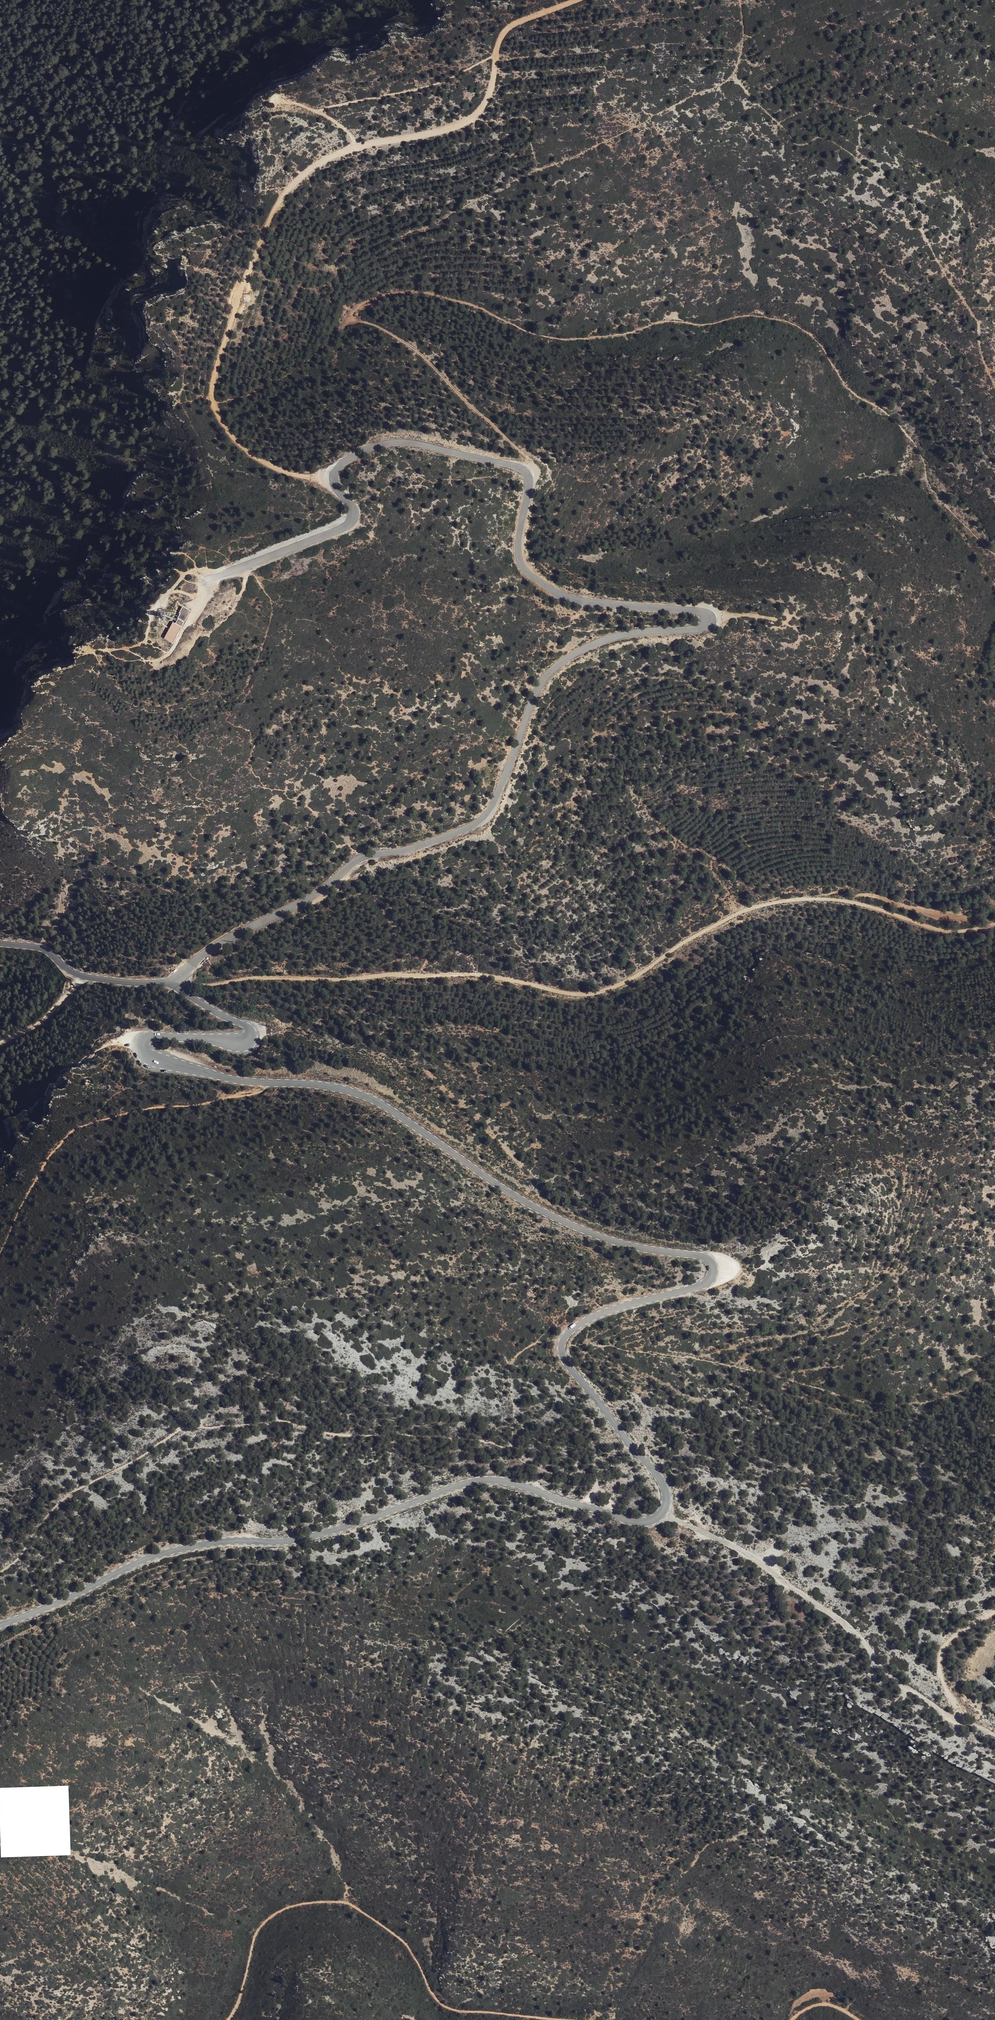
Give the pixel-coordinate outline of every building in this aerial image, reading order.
[(994,566),(994,561),(994,560),(984,569),(987,572),(994,566)] [(183,606),(177,618),(184,621),(190,610),(183,606)] [(165,637),(173,641),(184,621),(177,618),(175,622),(173,621),(165,637)]
